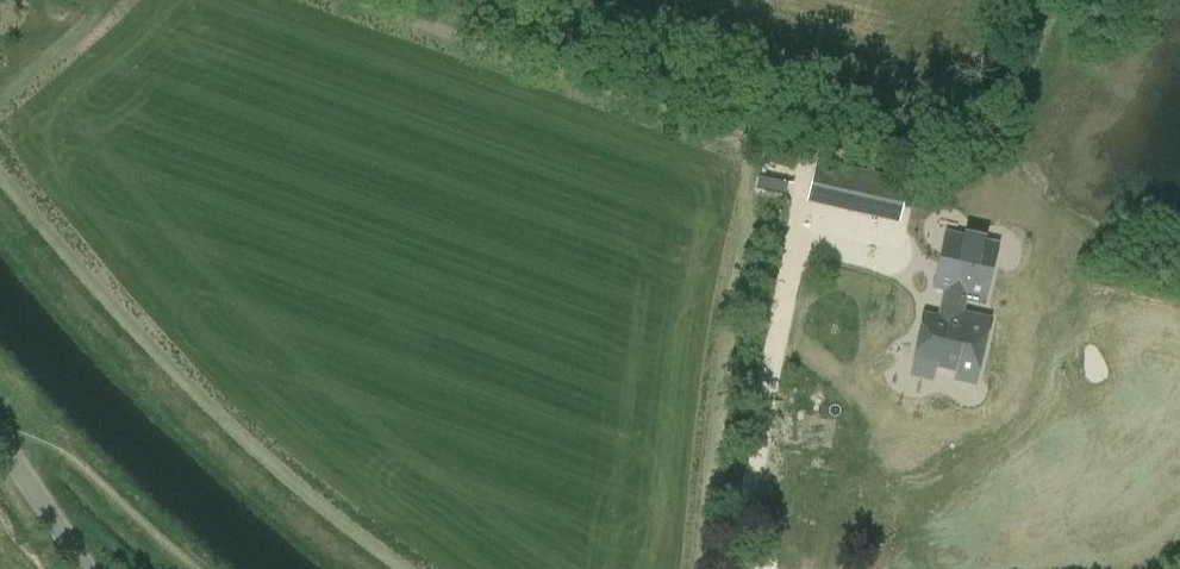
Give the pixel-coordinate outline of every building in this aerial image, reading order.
[(861,174),(852,214),(899,224),(908,184),(861,174)] [(954,382),(975,386),(990,319),(962,313),(965,296),(985,301),(994,258),(942,247),(933,289),(944,292),(939,317),(923,314),(912,363),(956,373),(954,382)]
